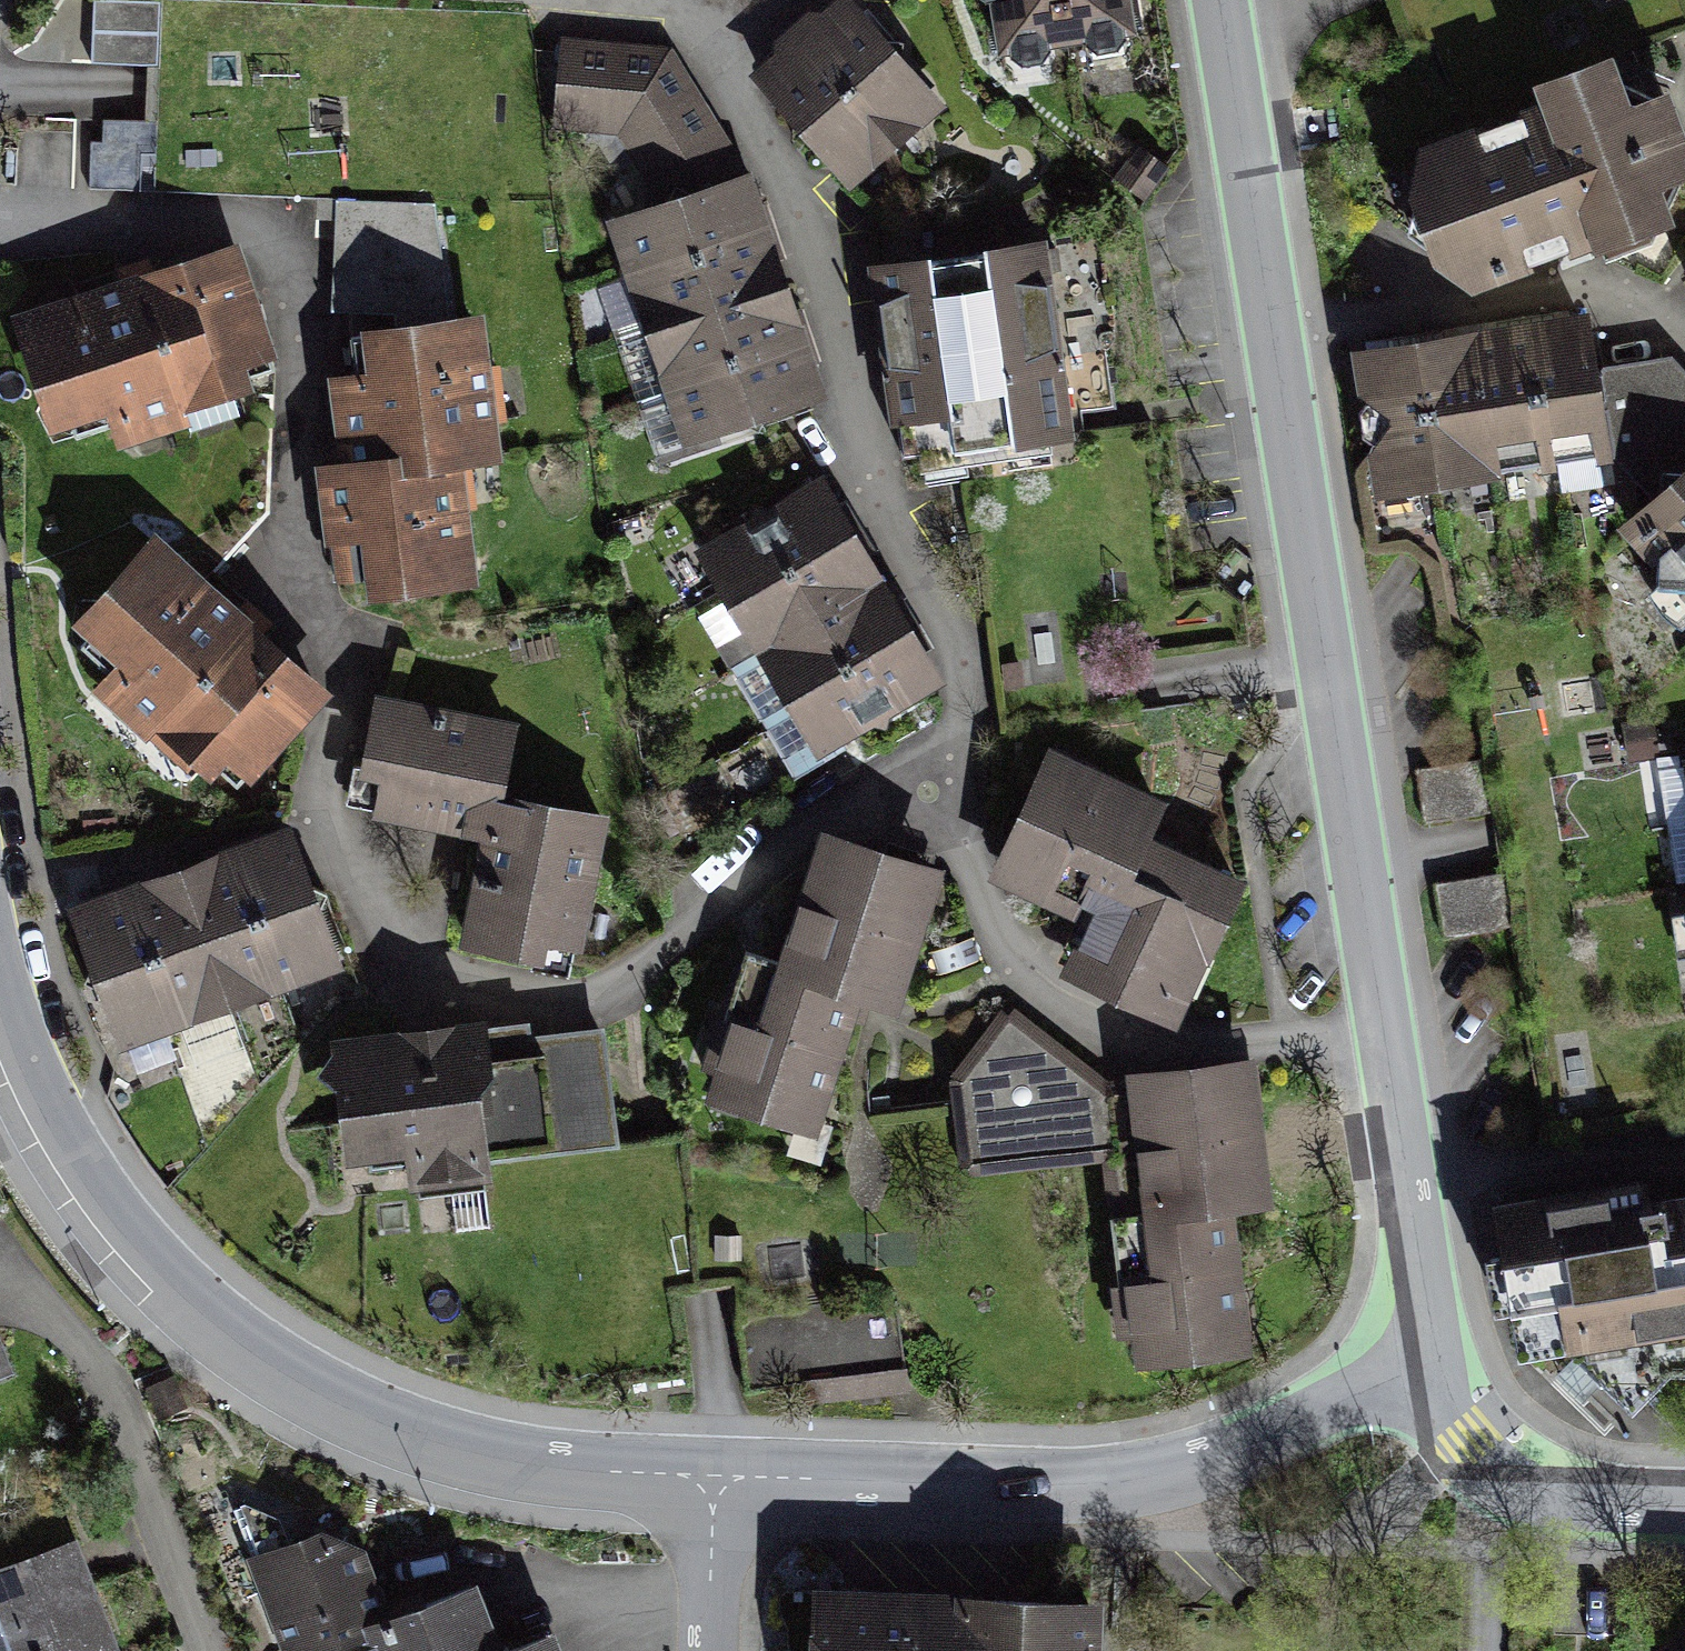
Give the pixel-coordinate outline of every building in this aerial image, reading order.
[(164,0),(94,0),(92,63),(162,64),(164,0)] [(1000,59),(1137,37),(1134,0),(990,0),(1000,59)] [(848,3),(762,72),(844,173),(930,103),(848,3)] [(673,57),(555,57),(556,116),(615,115),(662,203),(616,222),(688,446),(820,400),(739,178),(673,57)] [(1428,156),(1419,194),(1444,211),(1452,230),(1441,258),(1474,282),(1632,220),(1636,233),(1659,221),(1684,161),(1684,160),(1664,108),(1593,69),(1550,87),(1556,104),(1428,156)] [(148,188),(150,122),(97,121),(95,187),(148,188)] [(435,205),(338,202),(353,314),(394,313),(398,332),(451,323),(435,205)] [(1046,249),(879,272),(905,454),(1071,432),(1046,249)] [(203,268),(21,326),(44,398),(67,391),(81,434),(274,372),(237,257),(203,268)] [(398,332),(347,339),(366,465),(327,471),(336,532),(353,530),(360,580),(391,575),(393,589),(470,577),(452,458),(492,452),(472,320),(451,323),(398,332)] [(1584,327),(1358,358),(1375,484),(1601,452),(1584,327)] [(1641,528),(1684,578),(1684,404),(1656,370),(1605,376),(1619,453),(1663,504),(1641,528)] [(187,401),(193,426),(240,415),(234,390),(187,401)] [(826,505),(719,565),(827,756),(934,696),(826,505)] [(310,684),(149,539),(83,612),(128,652),(94,689),(211,794),(310,684)] [(538,742),(383,715),(365,816),(489,838),(469,951),(595,973),(620,826),(526,810),(538,742)] [(1155,806),(1054,758),(1004,862),(1102,908),(1083,947),(1096,953),(1085,977),(1162,1013),(1193,948),(1206,954),(1237,887),(1139,840),(1155,806)] [(294,839),(88,918),(141,1055),(347,976),(294,839)] [(925,880),(836,849),(793,971),(762,960),(718,1084),(812,1118),(857,991),(882,1000),(925,880)] [(1442,941),(1494,935),(1488,875),(1435,881),(1442,941)] [(1249,1073),(1092,1084),(1010,1015),(960,1084),(971,1166),(1111,1148),(1133,1355),(1236,1340),(1221,1200),(1262,1196),(1249,1073)] [(479,1032),(341,1049),(351,1126),(369,1124),(375,1172),(617,1141),(604,1034),(481,1049),(479,1032)] [(1529,1215),(1550,1354),(1684,1334),(1684,1191),(1529,1215)] [(875,1313),(742,1316),(743,1373),(877,1369),(875,1313)] [(24,1384),(0,1314),(0,1392),(24,1384)] [(260,1563),(292,1650),(522,1650),(505,1598),(412,1621),(374,1533),(260,1563)] [(0,1577),(0,1650),(126,1650),(89,1546),(0,1577)] [(836,1591),(834,1650),(1133,1650),(1135,1605),(836,1591)] [(577,1642),(556,1650),(581,1650),(577,1642)]
